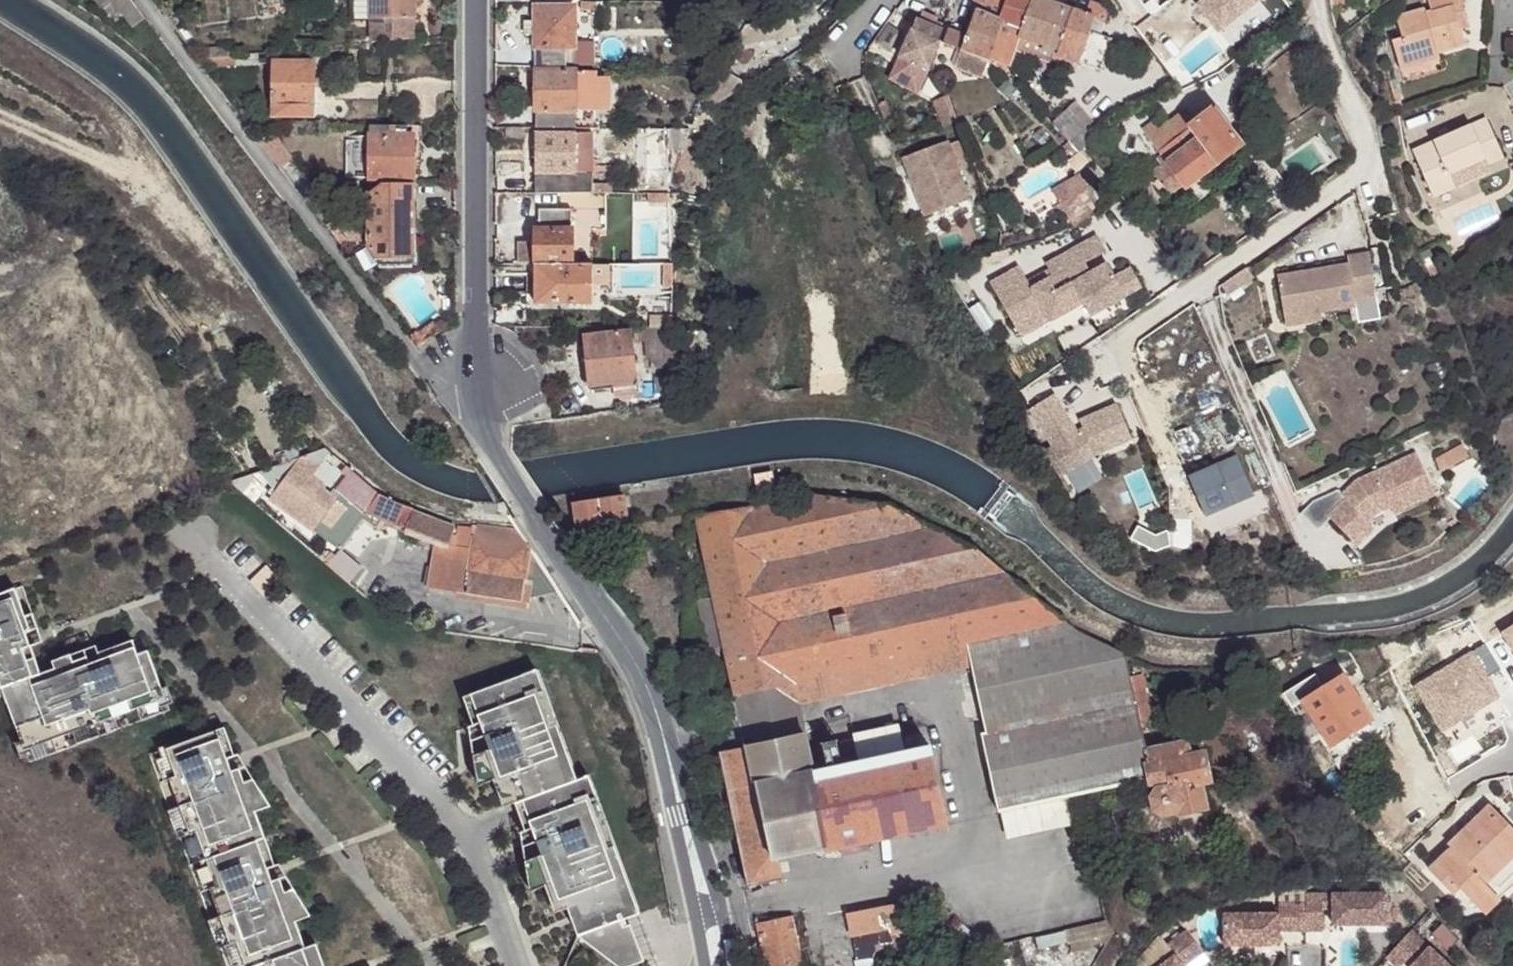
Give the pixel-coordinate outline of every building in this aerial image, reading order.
[(356,20),(373,20),(374,44),(415,40),(415,18),(416,18),(416,0),(356,0),(356,20)] [(1034,0),(987,0),(981,15),(975,14),(965,39),(949,32),(944,45),(960,51),(986,61),(1007,69),(1015,51),(1019,40),(1034,0)] [(1045,3),(1034,0),(1019,40),(1055,52),(1081,62),(1083,62),(1091,37),(1096,24),(1096,23),(1086,19),(1045,3)] [(1333,12),(1344,11),(1343,0),(1332,0),(1333,12)] [(1440,54),(1468,45),(1462,30),(1472,27),(1464,0),(1429,0),(1432,13),(1429,15),(1428,10),(1397,21),(1403,38),(1393,43),(1401,65),(1434,55),(1432,51),(1437,50),(1438,54),(1440,54)] [(723,3),(729,15),(740,10),(735,3),(723,3)] [(1090,6),(1086,19),(1096,23),(1096,24),(1105,27),(1109,14),(1090,6)] [(767,9),(769,17),(780,14),(778,7),(767,9)] [(537,68),(576,68),(576,9),(538,9),(538,21),(537,35),(537,68)] [(738,31),(747,27),(740,10),(729,15),(738,31)] [(537,35),(538,21),(528,21),(529,35),(537,35)] [(915,22),(899,60),(927,72),(939,42),(936,41),(940,32),(915,22)] [(1083,62),(1081,62),(1079,67),(1103,74),(1112,44),(1091,37),(1083,62)] [(1055,52),(1019,40),(1015,51),(1051,64),(1053,58),(1055,52)] [(1443,61),(1440,54),(1438,54),(1437,50),(1432,51),(1434,55),(1401,65),(1403,73),(1443,61)] [(986,61),(960,51),(955,65),(981,76),(986,61)] [(1081,62),(1055,52),(1053,58),(1079,67),(1081,62)] [(1294,52),(1277,68),(1288,80),(1305,64),(1294,52)] [(212,57),(212,70),(224,70),(222,57),(212,57)] [(899,60),(890,82),(918,94),(927,72),(899,60)] [(273,103),(313,105),(314,63),(274,61),(273,103)] [(1277,77),(1271,68),(1235,96),(1242,104),(1277,77)] [(537,113),(578,114),(579,74),(538,73),(537,113)] [(579,74),(578,114),(595,114),(595,74),(579,74)] [(935,101),(948,126),(955,122),(961,119),(947,95),(935,101)] [(313,116),(313,105),(273,103),(272,115),(313,116)] [(1082,155),(1101,136),(1102,135),(1074,106),(1054,126),(1071,144),(1082,155)] [(1168,166),(1183,186),(1186,190),(1241,147),(1213,111),(1194,126),(1179,137),(1170,126),(1162,133),(1154,125),(1143,133),(1162,159),(1168,166)] [(536,131),(577,131),(578,114),(537,113),(536,131)] [(1179,137),(1194,126),(1184,115),(1170,126),(1179,137)] [(1486,161),(1489,168),(1507,160),(1488,120),(1415,153),(1436,200),(1458,190),(1453,177),(1473,167),(1486,161)] [(407,126),(368,126),(368,162),(369,172),(369,177),(412,178),(412,135),(407,135),(407,126)] [(421,126),(407,126),(407,135),(412,135),(412,178),(421,178),(421,126)] [(522,131),(506,131),(506,142),(522,142),(522,131)] [(682,153),(687,138),(687,131),(647,132),(646,170),(646,190),(665,191),(665,174),(669,174),(669,150),(682,153)] [(647,132),(638,132),(638,170),(646,170),(647,132)] [(537,136),(536,195),(538,195),(565,196),(593,196),(593,189),(594,138),(537,136)] [(954,142),(946,145),(958,171),(965,167),(954,142)] [(946,145),(945,143),(902,162),(926,219),(970,200),(958,171),(946,145)] [(1076,160),(1082,155),(1071,144),(1066,149),(1076,160)] [(1157,162),(1163,169),(1168,166),(1162,159),(1157,162)] [(1476,174),(1489,168),(1486,161),(1473,167),(1476,174)] [(369,172),(368,162),(359,162),(359,172),(369,172)] [(1169,197),(1183,186),(1168,166),(1163,169),(1154,177),(1169,197)] [(1478,180),(1476,174),(1473,167),(1453,177),(1458,190),(1478,180)] [(1088,204),(1096,197),(1081,181),(1067,193),(1072,197),(1075,195),(1076,197),(1069,202),(1078,212),(1084,207),(1079,202),(1084,199),(1088,204)] [(412,202),(413,184),(382,183),(343,214),(349,221),(354,220),(368,207),(368,202),(412,202)] [(660,205),(660,197),(648,197),(648,204),(660,205)] [(411,263),(412,202),(368,202),(368,207),(367,263),(411,263)] [(535,245),(536,266),(571,266),(570,233),(571,213),(539,212),(539,232),(535,232),(535,245)] [(1084,220),(1078,212),(1067,220),(1073,227),(1084,220)] [(1021,272),(993,288),(1021,341),(1050,325),(1051,326),(1083,308),(1090,321),(1141,293),(1132,275),(1116,284),(1108,270),(1113,268),(1099,242),(1049,269),(1052,276),(1056,283),(1033,294),(1029,287),(1021,272)] [(536,266),(535,245),(519,245),(519,266),(536,266)] [(1276,279),(1283,322),(1319,315),(1353,310),(1351,302),(1374,299),(1366,257),(1344,261),(1345,269),(1276,279)] [(591,307),(592,267),(571,266),(536,266),(535,307),(591,307)] [(638,290),(660,289),(660,266),(639,266),(638,290)] [(660,289),(672,288),(673,266),(660,266),(660,289)] [(1243,274),(1231,282),(1238,292),(1250,284),(1243,274)] [(1029,287),(1033,294),(1056,283),(1052,276),(1029,287)] [(1231,282),(1218,291),(1225,301),(1238,292),(1231,282)] [(1319,315),(1283,322),(1284,330),(1321,323),(1319,315)] [(431,339),(448,331),(443,322),(426,331),(431,339)] [(423,343),(431,339),(426,331),(425,329),(417,335),(423,343)] [(631,338),(629,330),(583,331),(585,341),(631,338)] [(645,339),(671,340),(671,330),(645,330),(645,337),(645,339)] [(637,400),(631,338),(585,341),(586,362),(590,388),(590,394),(613,391),(614,402),(637,400)] [(649,369),(675,369),(671,340),(645,339),(645,360),(649,360),(649,369)] [(584,388),(590,388),(586,362),(581,362),(584,388)] [(1397,409),(1396,398),(1386,399),(1388,410),(1391,413),(1395,412),(1397,409)] [(1050,403),(1027,419),(1051,455),(1046,459),(1062,483),(1090,463),(1128,444),(1112,411),(1078,429),(1082,436),(1085,442),(1078,445),(1074,440),(1050,403)] [(1082,436),(1074,440),(1078,445),(1085,442),(1082,436)] [(310,464),(316,469),(322,461),(326,454),(305,459),(310,464)] [(362,519),(366,515),(347,501),(342,507),(321,491),(325,485),(312,475),(316,469),(310,464),(305,459),(254,472),(273,487),(264,499),(321,540),(336,552),(362,519)] [(1310,506),(1297,518),(1313,537),(1327,525),(1350,550),(1367,536),(1361,529),(1372,519),(1385,514),(1388,520),(1426,503),(1409,463),(1350,489),(1336,501),(1333,497),(1310,506)] [(366,515),(380,495),(366,485),(349,471),(334,489),(366,515)] [(771,473),(754,476),(756,490),(773,487),(771,473)] [(248,475),(230,480),(255,503),(265,490),(248,475)] [(1233,494),(1227,483),(1214,490),(1221,501),(1227,502),(1232,499),(1233,494)] [(395,504),(380,495),(366,515),(362,519),(376,530),(382,520),(395,504)] [(573,506),(578,533),(627,525),(621,497),(573,506)] [(814,498),(697,517),(715,600),(698,604),(708,651),(725,648),(737,694),(794,683),(964,646),(970,672),(1000,814),(1002,814),(1076,799),(1080,797),(1151,783),(1153,782),(1145,751),(1140,730),(1127,679),(1122,653),(1072,630),(969,548),(883,506),(814,498)] [(452,524),(395,504),(382,520),(439,547),(430,586),(526,603),(529,597),(559,592),(520,528),(460,522),(452,524)] [(340,550),(327,565),(347,582),(360,567),(340,550)] [(27,750),(35,747),(48,742),(77,731),(91,726),(101,722),(119,716),(141,708),(158,702),(170,697),(152,650),(142,653),(136,637),(38,673),(27,646),(39,641),(18,586),(0,593),(0,689),(4,688),(27,750)] [(801,708),(970,672),(964,646),(794,683),(801,708)] [(1289,661),(1274,666),(1275,672),(1291,667),(1289,661)] [(578,936),(619,965),(631,965),(646,960),(634,926),(626,929),(621,914),(639,908),(591,776),(583,779),(542,668),(463,697),(473,725),(481,722),(491,750),(478,754),(482,774),(491,771),(494,781),(504,807),(516,803),(526,830),(533,828),(542,856),(530,861),(534,880),(542,877),(546,887),(552,903),(564,899),(568,909),(578,936)] [(1140,677),(1127,679),(1140,730),(1151,727),(1140,677)] [(1303,704),(1321,692),(1312,679),(1285,696),(1293,708),(1303,704)] [(1343,679),(1321,692),(1303,704),(1331,748),(1360,731),(1372,724),(1343,679)] [(713,723),(720,753),(806,735),(803,719),(801,708),(794,683),(737,694),(724,698),(709,701),(713,723)] [(158,702),(141,708),(144,716),(161,709),(158,702)] [(119,716),(101,722),(104,730),(122,724),(119,716)] [(720,753),(749,888),(785,881),(780,860),(819,850),(821,853),(842,849),(844,855),(870,849),(868,843),(948,825),(939,780),(932,747),(906,752),(865,761),(862,762),(856,740),(826,746),(818,716),(803,719),(806,735),(720,753)] [(860,734),(865,761),(906,752),(900,725),(860,734)] [(91,726),(77,731),(79,739),(94,734),(91,726)] [(320,942),(307,947),(298,922),(294,911),(306,906),(295,888),(287,892),(257,813),(253,801),(265,796),(254,778),(246,782),(225,727),(167,748),(248,965),(258,965),(268,963),(269,965),(329,965),(320,942)] [(1375,753),(1360,731),(1331,748),(1327,751),(1350,787),(1383,765),(1375,753)] [(1187,741),(1145,751),(1153,782),(1151,783),(1151,786),(1158,785),(1160,792),(1156,803),(1157,812),(1164,816),(1175,814),(1178,808),(1180,816),(1206,810),(1201,785),(1210,784),(1203,754),(1191,757),(1187,741)] [(48,742),(35,747),(39,754),(51,749),(48,742)] [(1278,767),(1277,759),(1249,766),(1250,772),(1278,767)] [(491,771),(482,774),(484,784),(494,781),(491,771)] [(253,801),(257,813),(272,807),(265,796),(253,801)] [(1081,826),(1076,799),(1002,814),(1007,841),(1045,832),(1078,826),(1081,826)] [(1430,871),(1430,872),(1452,894),(1459,888),(1484,913),(1497,899),(1494,894),(1512,875),(1512,831),(1488,807),(1449,847),(1451,850),(1430,871)] [(1208,816),(1206,810),(1180,816),(1181,822),(1208,816)] [(536,890),(546,887),(542,877),(534,880),(536,890)] [(1323,895),(1305,895),(1305,905),(1305,932),(1323,932),(1323,910),(1323,895)] [(1333,895),(1323,895),(1323,910),(1333,910),(1333,895)] [(1387,895),(1333,895),(1333,910),(1333,926),(1387,926),(1387,895)] [(556,914),(568,909),(564,899),(552,903),(556,914)] [(1279,915),(1224,915),(1224,946),(1278,946),(1279,932),(1305,932),(1305,905),(1279,905),(1279,915)] [(294,911),(298,922),(313,917),(306,906),(294,911)] [(911,932),(906,907),(849,918),(857,965),(874,962),(877,952),(882,942),(885,936),(891,929),(892,935),(911,932)] [(793,919),(758,926),(766,965),(804,965),(793,919)] [(1037,953),(1110,941),(1107,922),(1033,933),(1037,953)] [(1386,958),(1394,965),(1402,965),(1414,954),(1424,943),(1411,931),(1386,958)] [(1187,932),(1167,947),(1175,957),(1162,965),(1185,965),(1203,953),(1187,932)] [(1020,942),(1022,951),(1034,948),(1032,940),(1020,942)] [(1424,943),(1414,954),(1419,959),(1429,948),(1424,943)] [(1412,965),(1448,965),(1429,948),(1419,959),(1412,965)]
